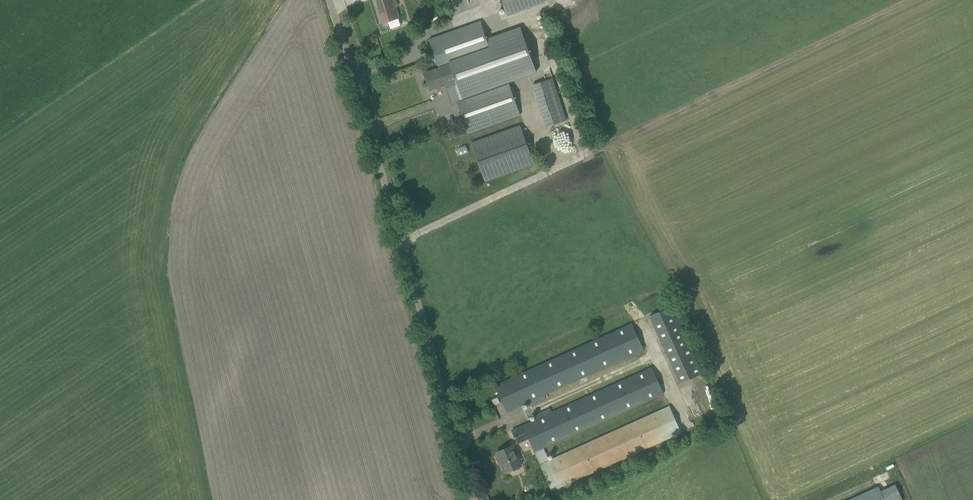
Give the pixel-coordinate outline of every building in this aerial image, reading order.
[(399,17),(396,7),(398,6),(396,0),(373,0),(381,24),(399,17)] [(453,10),(469,3),(468,0),(449,0),(453,10)] [(507,16),(546,2),(545,0),(501,0),(507,16)] [(479,22),(430,40),(439,67),(425,72),(431,90),(443,85),(444,90),(456,86),(461,100),(538,73),(521,27),(485,40),(479,22)] [(564,111),(552,78),(532,85),(543,118),(564,111)] [(468,133),(478,130),(518,115),(507,85),(457,103),(468,133)] [(534,165),(520,125),(471,142),(485,182),(534,165)] [(703,372),(672,305),(649,315),(680,383),(703,372)] [(504,381),(495,386),(507,411),(516,407),(529,401),(532,406),(546,399),(544,394),(643,349),(632,324),(615,331),(504,381)] [(652,367),(552,412),(550,407),(535,414),(537,419),(530,422),(512,431),(518,443),(529,438),(552,490),(681,432),(670,406),(548,461),(543,448),(664,393),(652,367)] [(512,445),(496,452),(497,454),(495,455),(500,464),(501,463),(506,472),(521,465),(512,445)] [(895,484),(881,491),(878,486),(848,499),(902,499),(895,484)]
